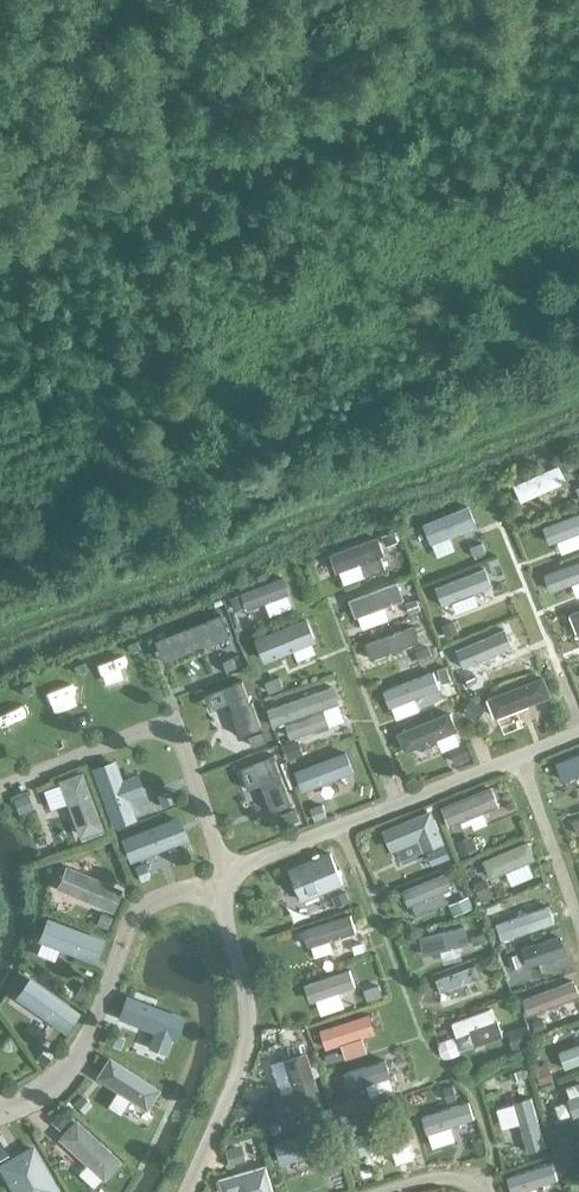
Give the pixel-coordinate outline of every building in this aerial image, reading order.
[(510,479),(515,497),(564,484),(559,466),(510,479)] [(430,509),(439,537),(476,524),(466,496),(430,509)] [(573,511),(541,523),(549,545),(578,534),(578,521),(577,521),(573,511)] [(394,534),(383,538),(386,547),(398,543),(394,534)] [(378,537),(331,555),(332,557),(336,568),(338,567),(360,559),(367,577),(386,570),(383,560),(380,552),(383,551),(378,537)] [(481,544),(470,549),(474,558),(485,553),(481,544)] [(578,572),(578,554),(556,564),(562,579),(578,572)] [(241,586),(245,602),(284,593),(281,577),(241,586)] [(394,583),(345,596),(351,616),(399,602),(394,583)] [(239,596),(230,600),(234,612),(244,608),(239,596)] [(418,603),(408,607),(411,617),(421,614),(418,603)] [(162,661),(227,635),(220,613),(153,640),(162,661)] [(249,645),(262,666),(310,635),(296,614),(249,645)] [(409,623),(414,638),(428,633),(422,618),(409,623)] [(454,623),(444,626),(449,639),(458,634),(454,623)] [(364,653),(412,646),(409,626),(361,633),(364,653)] [(459,651),(465,665),(512,646),(506,632),(459,651)] [(137,641),(126,645),(129,653),(140,650),(137,641)] [(420,651),(425,666),(434,663),(428,648),(420,651)] [(223,663),(227,673),(239,668),(235,658),(223,663)] [(85,662),(73,667),(77,675),(87,671),(85,662)] [(447,668),(439,671),(442,681),(450,679),(447,668)] [(474,671),(464,675),(469,686),(478,682),(474,671)] [(283,688),(280,676),(266,680),(270,692),(283,688)] [(31,683),(21,688),(24,696),(34,692),(31,683)] [(332,686),(269,709),(275,727),(288,722),(293,738),(314,731),(329,726),(323,710),(339,704),(332,686)] [(483,703),(474,698),(466,710),(479,718),(485,707),(486,705),(483,703)] [(417,741),(448,728),(441,710),(410,723),(417,741)] [(263,734),(251,738),(254,748),(267,744),(263,734)] [(297,742),(284,747),(289,760),(301,755),(297,742)] [(467,758),(463,746),(451,751),(455,763),(467,758)] [(272,755),(240,767),(248,788),(261,783),(271,811),(291,804),(272,755)] [(558,782),(578,774),(578,758),(553,768),(558,782)] [(50,781),(75,838),(102,825),(76,769),(50,781)] [(450,831),(507,815),(500,786),(442,801),(450,831)] [(173,792),(158,797),(161,808),(176,802),(173,792)] [(27,796),(13,801),(18,815),(33,810),(27,796)] [(314,820),(326,816),(322,804),(310,808),(314,820)] [(431,810),(384,829),(392,850),(397,848),(421,839),(425,849),(444,841),(431,810)] [(297,822),(294,813),(280,818),(283,827),(297,822)] [(470,836),(457,841),(460,851),(474,846),(470,836)] [(443,845),(434,849),(438,859),(447,856),(443,845)] [(330,852),(291,869),(303,900),(343,883),(330,852)] [(109,912),(119,888),(62,863),(52,887),(109,912)] [(144,865),(136,868),(141,883),(149,880),(144,865)] [(444,867),(398,892),(406,908),(452,883),(444,867)] [(486,880),(475,884),(481,902),(494,898),(486,880)] [(535,886),(499,903),(505,917),(542,900),(535,886)] [(347,892),(333,897),(336,906),(350,901),(347,892)] [(453,914),(473,906),(468,895),(448,903),(453,914)] [(101,913),(96,923),(107,928),(111,918),(101,913)] [(337,913),(316,918),(319,929),(300,933),(303,944),(342,934),(337,913)] [(92,960),(99,935),(35,918),(29,944),(92,960)] [(423,959),(455,947),(445,920),(413,931),(423,959)] [(484,934),(473,937),(476,946),(487,942),(484,934)] [(495,953),(482,958),(484,966),(492,970),(500,967),(495,953)] [(508,958),(512,968),(522,965),(518,954),(508,958)] [(477,964),(437,979),(441,991),(449,989),(451,997),(463,992),(463,995),(471,992),(467,982),(481,977),(477,964)] [(78,1012),(26,976),(11,997),(63,1034),(78,1012)] [(83,1001),(91,988),(82,982),(73,995),(83,1001)] [(379,985),(364,990),(368,1001),(382,996),(379,985)] [(0,1011),(0,1052),(10,1073),(32,1063),(7,1008),(0,1011)] [(491,1008),(453,1022),(457,1035),(472,1030),(477,1044),(503,1035),(498,1020),(496,1021),(491,1008)] [(532,1021),(535,1029),(545,1026),(542,1017),(532,1021)] [(559,1027),(566,1053),(578,1050),(578,1022),(559,1027)] [(514,1029),(519,1044),(533,1040),(528,1025),(514,1029)] [(124,1039),(110,1034),(106,1044),(120,1049),(124,1039)] [(38,1059),(46,1065),(54,1053),(46,1047),(38,1059)] [(283,1095),(276,1098),(281,1116),(322,1103),(306,1053),(288,1058),(298,1091),(283,1095)] [(147,1109),(159,1089),(104,1058),(92,1077),(147,1109)] [(548,1065),(538,1068),(542,1081),(552,1078),(548,1065)] [(521,1067),(510,1071),(513,1080),(524,1077),(521,1067)] [(447,1100),(457,1097),(453,1083),(444,1086),(447,1100)] [(578,1114),(578,1089),(578,1088),(565,1093),(574,1116),(578,1114)] [(356,1096),(334,1102),(339,1118),(340,1118),(360,1112),(356,1096)] [(83,1113),(91,1105),(82,1097),(74,1105),(83,1113)] [(470,1149),(461,1122),(476,1117),(470,1100),(429,1113),(442,1157),(470,1149)] [(498,1133),(530,1123),(525,1107),(493,1117),(498,1133)] [(51,1117),(62,1127),(70,1118),(59,1108),(51,1117)] [(371,1114),(358,1118),(361,1130),(374,1126),(371,1114)] [(404,1126),(363,1139),(371,1167),(413,1155),(404,1126)] [(241,1142),(226,1146),(229,1161),(245,1156),(241,1142)] [(0,1164),(0,1171),(12,1191),(58,1191),(33,1146),(0,1164)] [(339,1152),(326,1155),(330,1170),(343,1167),(339,1152)] [(221,1178),(225,1191),(275,1191),(266,1164),(233,1174),(221,1178)] [(548,1169),(510,1179),(513,1191),(554,1191),(548,1169)]
